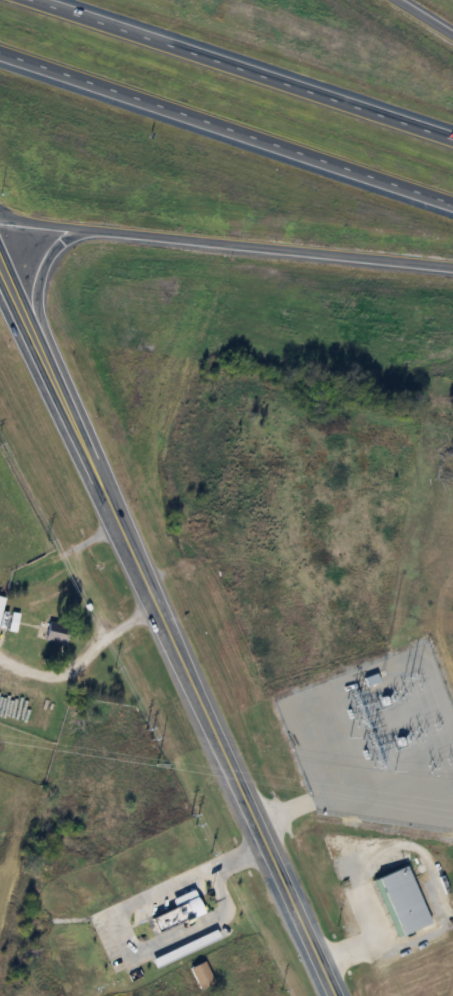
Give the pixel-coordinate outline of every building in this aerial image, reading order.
[(19,614),(11,612),(7,630),(14,632),(19,614)] [(430,923),(408,865),(376,876),(398,935),(430,923)] [(146,916),(153,929),(199,908),(189,886),(167,896),(171,905),(146,916)] [(150,959),(155,968),(218,939),(214,929),(150,959)] [(189,967),(198,988),(212,982),(203,961),(189,967)]
